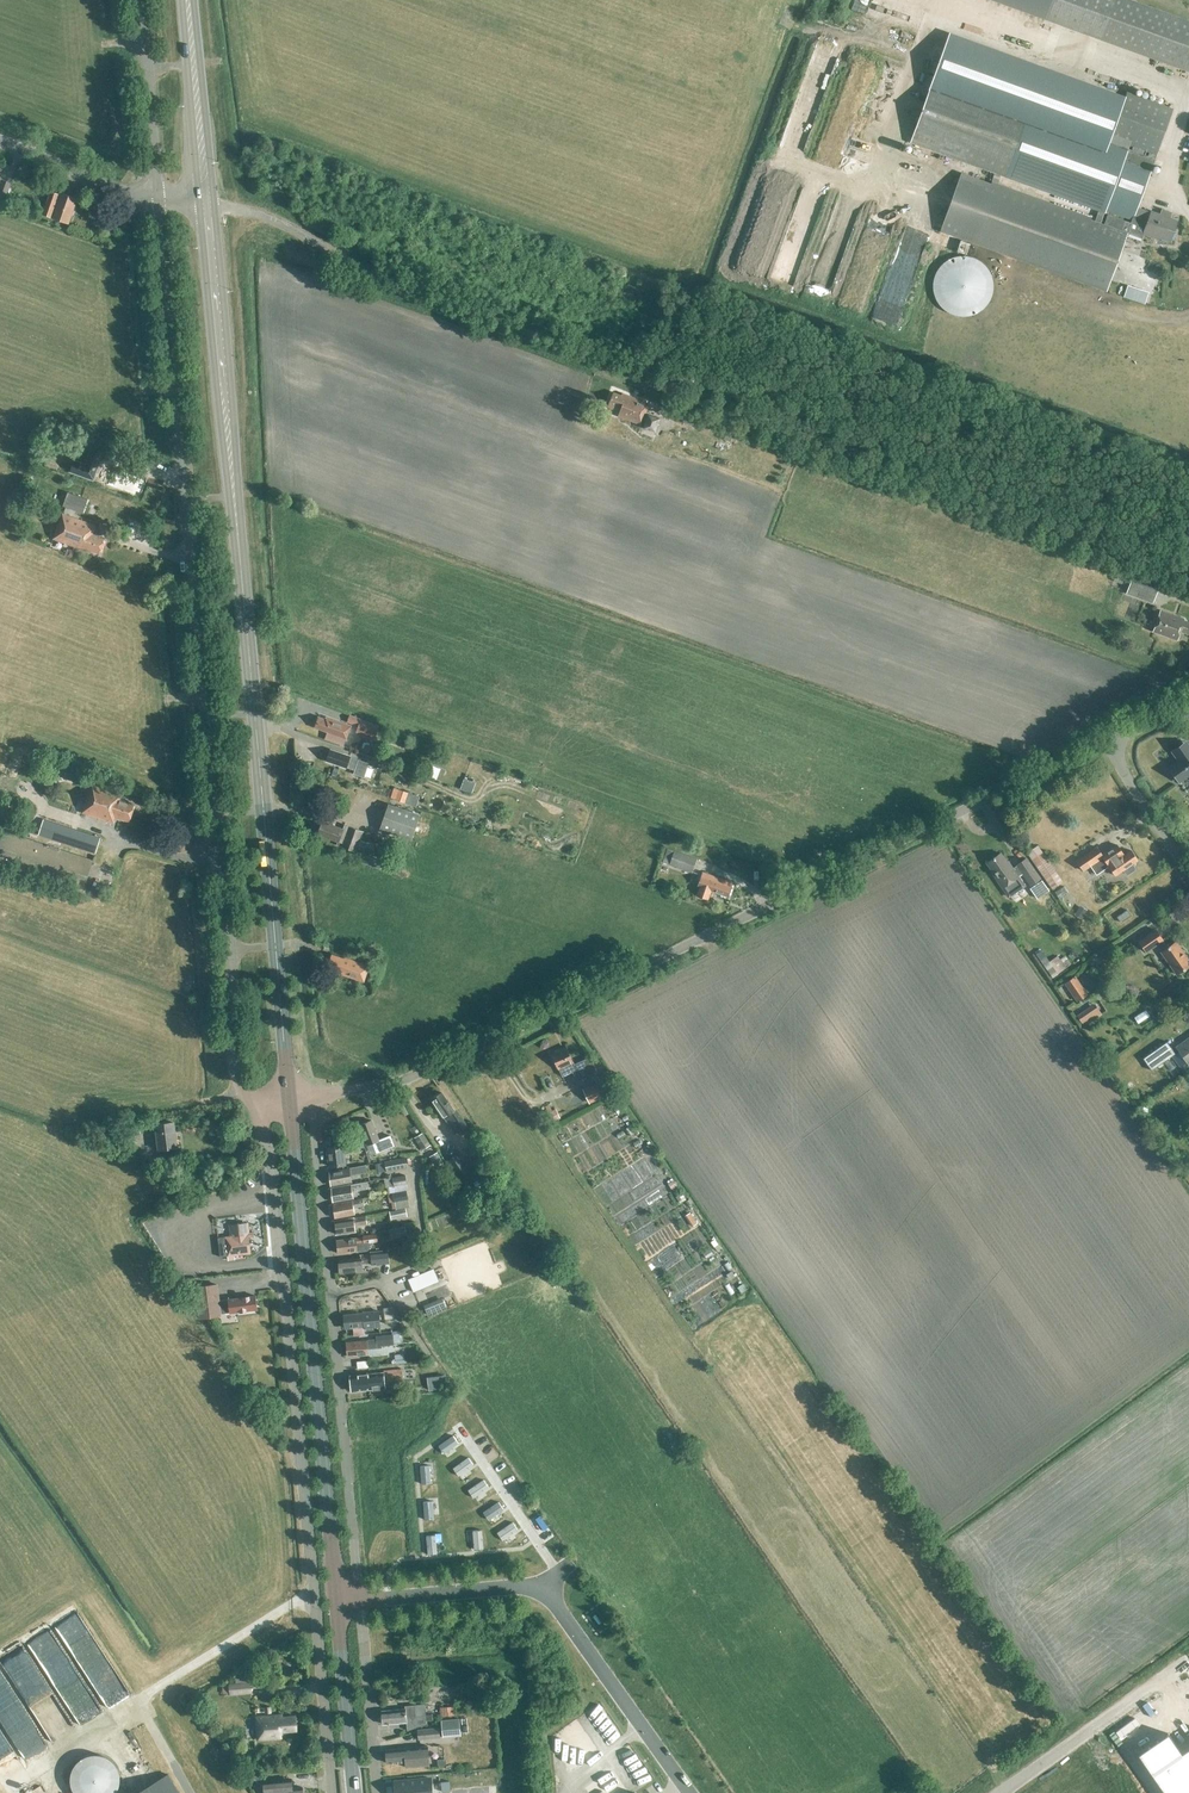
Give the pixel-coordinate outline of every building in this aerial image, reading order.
[(1100,40),(1188,72),(1188,21),(1132,0),(1050,0),(1043,19),(1100,40)] [(876,12),(872,20),(887,26),(891,18),(876,12)] [(1137,207),(1169,118),(1124,101),(1127,92),(951,28),(910,140),(995,171),(991,183),(961,173),(941,228),(1107,289),(1127,234),(1142,239),(1144,233),(1153,237),(1153,235),(1170,241),(1177,221),(1170,218),(1172,212),(1161,208),(1159,214),(1151,211),(1151,212),(1137,207)] [(1040,50),(1042,41),(1029,38),(1027,47),(1040,50)] [(1124,101),(1169,118),(1173,109),(1127,92),(1124,101)] [(11,184),(0,180),(0,196),(6,198),(11,184)] [(77,198),(61,193),(59,198),(50,194),(43,213),(53,216),(52,218),(68,224),(77,198)] [(790,242),(801,202),(787,198),(781,220),(758,214),(761,203),(755,201),(751,216),(780,224),(773,249),(769,247),(765,263),(777,266),(784,240),(790,242)] [(990,298),(992,291),(993,284),(992,277),(989,270),(984,265),(979,260),(972,257),(965,255),(958,256),(951,258),(945,261),(939,266),(936,272),(933,279),(933,286),(934,294),(937,300),(941,306),(946,311),(953,314),(960,315),(967,315),(974,313),(981,309),(986,304),(990,298)] [(641,425),(649,404),(622,393),(621,395),(613,392),(607,407),(620,411),(618,416),(641,425)] [(652,439),(659,418),(648,414),(641,435),(652,439)] [(104,451),(91,446),(85,464),(74,460),(69,472),(93,481),(104,451)] [(82,513),(87,499),(68,492),(63,506),(82,513)] [(200,501),(198,494),(190,496),(191,503),(200,501)] [(99,553),(105,538),(93,534),(96,525),(62,513),(53,539),(91,553),(92,551),(99,553)] [(1112,581),(1124,585),(1128,574),(1115,570),(1113,578),(1112,581)] [(1160,584),(1133,575),(1126,593),(1153,602),(1160,584)] [(1184,620),(1184,619),(1160,610),(1153,631),(1177,639),(1180,630),(1188,634),(1188,622),(1184,620)] [(379,726),(349,715),(347,721),(358,726),(356,732),(374,739),(379,726)] [(325,716),(324,719),(318,717),(314,727),(327,732),(325,738),(344,745),(351,725),(325,716)] [(1174,754),(1179,761),(1169,768),(1179,781),(1188,775),(1188,749),(1184,752),(1181,749),(1174,754)] [(363,777),(368,763),(350,757),(350,756),(330,750),(326,760),(347,767),(347,766),(349,766),(349,768),(355,770),(353,774),(363,777)] [(63,778),(67,764),(48,757),(43,770),(63,778)] [(446,770),(431,765),(427,776),(441,782),(446,770)] [(471,792),(475,783),(464,778),(460,788),(471,792)] [(129,821),(135,804),(120,799),(122,793),(93,783),(90,793),(89,792),(82,812),(113,823),(115,816),(129,821)] [(404,800),(406,792),(393,788),(390,796),(404,800)] [(52,803),(49,812),(64,816),(66,807),(52,803)] [(388,803),(379,829),(411,840),(420,815),(388,803)] [(43,819),(38,835),(94,853),(99,837),(43,819)] [(360,840),(364,831),(344,824),(343,828),(322,821),(317,834),(338,841),(336,844),(356,852),(358,845),(363,847),(365,842),(360,840)] [(82,891),(92,860),(0,830),(0,864),(82,891)] [(1097,847),(1077,860),(1084,871),(1091,866),(1097,874),(1109,866),(1115,875),(1123,870),(1126,874),(1128,874),(1134,870),(1135,868),(1132,864),(1138,860),(1131,850),(1124,855),(1117,845),(1102,855),(1097,847)] [(1027,853),(1047,881),(1057,874),(1037,846),(1027,853)] [(692,872),(696,859),(674,851),(669,864),(692,872)] [(1041,878),(1027,858),(1016,865),(1018,868),(1014,870),(1008,861),(1007,861),(1000,852),(986,862),(991,871),(990,872),(1008,897),(1024,886),(1018,877),(1022,874),(1031,886),(1041,878)] [(699,887),(697,895),(708,899),(711,891),(727,897),(733,882),(704,872),(699,887)] [(1063,891),(1074,887),(1070,879),(1060,884),(1063,891)] [(1042,880),(1036,884),(1043,894),(1049,890),(1042,880)] [(1121,923),(1132,915),(1128,909),(1117,917),(1121,923)] [(1188,965),(1188,960),(1176,941),(1167,948),(1162,941),(1163,940),(1155,929),(1139,941),(1146,952),(1157,944),(1162,951),(1161,952),(1176,974),(1188,965)] [(1064,967),(1071,962),(1063,949),(1055,955),(1064,967)] [(369,965),(345,957),(344,958),(332,954),(327,968),(340,972),(339,973),(364,981),(369,965)] [(1077,1000),(1087,993),(1075,976),(1065,983),(1077,1000)] [(1085,1025),(1101,1015),(1094,1005),(1078,1015),(1085,1025)] [(1188,1064),(1188,1037),(1176,1047),(1188,1065),(1188,1064)] [(1151,1070),(1175,1053),(1166,1041),(1143,1058),(1151,1070)] [(580,1078),(597,1071),(590,1058),(574,1065),(566,1047),(552,1054),(562,1077),(576,1070),(580,1078)] [(607,1095),(600,1080),(582,1088),(589,1103),(607,1095)] [(432,1100),(445,1119),(454,1133),(466,1125),(459,1115),(457,1116),(442,1093),(432,1100)] [(544,1106),(551,1121),(559,1117),(555,1109),(551,1111),(548,1104),(544,1106)] [(375,1154),(394,1146),(390,1135),(379,1139),(371,1121),(359,1126),(367,1146),(371,1144),(375,1154)] [(159,1149),(176,1147),(173,1122),(156,1124),(159,1149)] [(109,1128),(109,1135),(114,1134),(114,1133),(127,1133),(127,1132),(139,1132),(139,1126),(109,1128)] [(430,1145),(422,1133),(420,1134),(419,1132),(413,1135),(414,1137),(413,1138),(421,1151),(430,1145)] [(344,1150),(359,1149),(357,1135),(331,1137),(332,1147),(327,1147),(329,1166),(346,1164),(344,1150)] [(472,1173),(458,1153),(446,1160),(461,1181),(472,1173)] [(406,1167),(405,1159),(404,1157),(385,1162),(387,1171),(406,1167)] [(366,1165),(343,1169),(329,1172),(331,1186),(351,1183),(350,1176),(367,1172),(366,1165)] [(407,1191),(405,1176),(404,1175),(391,1177),(391,1178),(387,1179),(384,1179),(385,1187),(394,1186),(398,1185),(400,1192),(407,1191)] [(673,1180),(668,1184),(671,1189),(677,1185),(673,1180)] [(352,1192),(369,1189),(368,1182),(330,1188),(333,1202),(353,1198),(352,1192)] [(508,1191),(497,1186),(492,1196),(509,1204),(513,1195),(507,1192),(508,1191)] [(408,1198),(407,1192),(407,1191),(392,1194),(393,1201),(408,1198)] [(363,1200),(356,1201),(353,1202),(353,1201),(332,1205),(334,1218),(354,1215),(353,1208),(364,1206),(363,1200)] [(407,1216),(405,1207),(389,1211),(391,1220),(407,1216)] [(696,1223),(689,1213),(685,1216),(691,1226),(696,1223)] [(365,1216),(363,1217),(334,1221),(336,1234),(355,1232),(354,1226),(366,1224),(365,1216)] [(246,1224),(230,1225),(228,1225),(229,1235),(217,1237),(219,1257),(233,1256),(232,1255),(249,1253),(247,1238),(253,1237),(253,1232),(247,1233),(246,1224)] [(407,1235),(405,1227),(405,1226),(389,1229),(391,1238),(407,1235)] [(720,1246),(725,1243),(718,1233),(713,1237),(720,1246)] [(370,1247),(370,1242),(377,1242),(377,1234),(362,1235),(362,1238),(336,1241),(337,1254),(366,1251),(370,1247)] [(360,1256),(360,1258),(338,1261),(339,1274),(362,1271),(361,1264),(371,1263),(371,1265),(390,1263),(389,1250),(370,1252),(370,1255),(360,1256)] [(399,1265),(400,1272),(409,1270),(408,1263),(399,1265)] [(434,1269),(408,1280),(413,1292),(439,1281),(434,1269)] [(254,1295),(216,1300),(214,1284),(194,1287),(198,1319),(218,1316),(218,1314),(256,1309),(254,1295)] [(423,1305),(427,1315),(446,1308),(442,1298),(423,1305)] [(383,1309),(384,1319),(393,1318),(392,1307),(383,1309)] [(363,1313),(343,1315),(345,1328),(352,1327),(362,1326),(364,1326),(364,1327),(380,1326),(379,1310),(363,1312),(363,1313)] [(399,1338),(392,1338),(392,1335),(375,1336),(375,1339),(346,1342),(347,1357),(367,1355),(366,1349),(376,1348),(376,1345),(392,1344),(399,1343),(399,1338)] [(383,1373),(349,1376),(350,1391),(370,1389),(385,1388),(384,1382),(403,1381),(402,1370),(383,1372),(383,1373)] [(383,1411),(361,1413),(363,1427),(385,1425),(383,1411)] [(385,1425),(363,1427),(364,1441),(386,1439),(385,1425)] [(386,1439),(364,1441),(365,1455),(387,1453),(386,1439)] [(388,1462),(366,1464),(368,1478),(389,1476),(388,1462)] [(389,1476),(368,1478),(369,1492),(391,1490),(389,1476)] [(391,1490),(369,1492),(370,1506),(392,1504),(391,1490)] [(393,1513),(371,1515),(372,1529),(394,1527),(393,1513)] [(481,1524),(467,1526),(469,1548),(483,1546),(481,1530),(481,1524)] [(467,1526),(453,1527),(455,1549),(469,1548),(467,1526)] [(394,1527),(372,1529),(374,1542),(395,1540),(394,1527)] [(453,1527),(440,1528),(442,1550),(455,1549),(453,1527)] [(440,1528),(426,1530),(426,1536),(428,1551),(442,1550),(440,1528)] [(395,1540),(374,1542),(375,1556),(397,1554),(395,1540)] [(58,1626),(33,1640),(82,1721),(109,1705),(133,1690),(83,1608),(56,1623),(58,1626)] [(229,1692),(250,1690),(249,1680),(228,1682),(229,1692)] [(483,1681),(474,1682),(475,1690),(484,1689),(483,1681)] [(404,1704),(405,1707),(381,1709),(383,1723),(406,1720),(407,1729),(426,1722),(426,1719),(432,1718),(432,1712),(425,1713),(424,1702),(404,1704)] [(454,1715),(453,1706),(440,1707),(440,1716),(454,1715)] [(280,1730),(295,1729),(294,1715),(281,1716),(281,1714),(254,1716),(256,1738),(280,1737),(280,1730)] [(28,1753),(49,1737),(35,1718),(26,1725),(22,1720),(10,1728),(28,1753)] [(439,1721),(441,1737),(459,1736),(458,1719),(439,1721)] [(418,1738),(439,1736),(438,1727),(417,1729),(418,1738)] [(1137,1754),(1165,1792),(1188,1792),(1188,1747),(1180,1753),(1167,1733),(1137,1754)] [(427,1745),(418,1746),(385,1749),(386,1762),(404,1760),(404,1768),(429,1766),(427,1745)] [(75,1792),(120,1792),(118,1783),(128,1781),(126,1764),(117,1766),(115,1750),(70,1756),(75,1792)] [(170,1774),(136,1792),(180,1792),(170,1774)] [(260,1784),(259,1774),(249,1775),(250,1785),(260,1784)] [(262,1781),(263,1792),(269,1792),(301,1792),(301,1786),(292,1787),(292,1778),(282,1779),(262,1781)] [(431,1792),(430,1778),(398,1781),(395,1781),(395,1786),(396,1792),(431,1792)]
